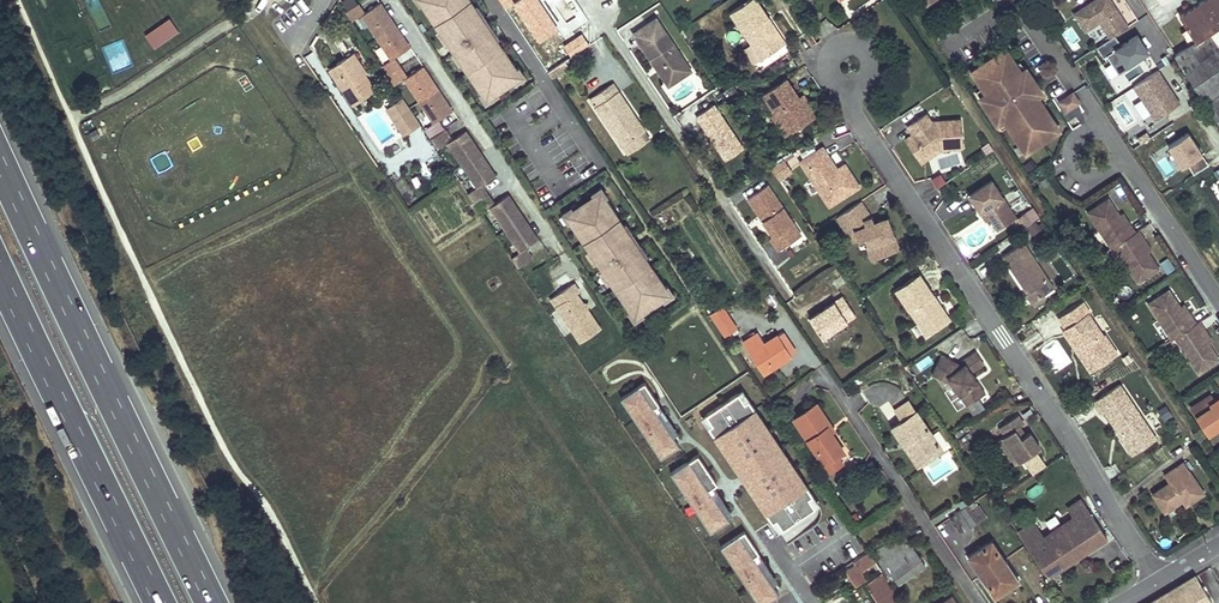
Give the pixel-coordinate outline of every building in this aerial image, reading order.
[(421,3),(481,90),(483,93),(490,94),(493,92),(512,79),(515,77),(517,70),(515,67),(495,38),(487,26),(480,31),(474,22),(481,18),(473,6),(469,0),(419,0),(421,3)] [(756,0),(750,0),(730,14),(761,60),(785,44),(771,23),(768,25),(765,20),(768,18),(756,0)] [(1038,2),(1044,11),(1055,4),(1053,0),(1042,0),(1038,2)] [(1112,0),(1096,0),(1075,13),(1087,31),(1101,22),(1111,37),(1114,35),(1128,26),(1112,0)] [(1179,15),(1187,27),(1194,38),(1195,41),(1218,25),(1218,0),(1202,0),(1179,15)] [(378,36),(396,24),(381,2),(365,12),(363,14),(378,36)] [(346,12),(352,21),(363,14),(365,12),(359,3),(346,12)] [(475,4),(473,6),(481,18),(483,16),(475,4)] [(489,24),(483,16),(481,18),(474,22),(480,31),(487,26),(489,24)] [(169,17),(144,34),(155,48),(179,31),(169,17)] [(656,19),(637,32),(646,45),(642,48),(655,67),(658,65),(660,68),(659,70),(659,73),(666,82),(675,76),(678,80),(692,72),(656,19)] [(411,46),(396,24),(378,36),(393,58),(401,53),(411,46)] [(497,36),(489,24),(487,26),(495,38),(497,36)] [(1195,41),(1176,53),(1218,120),(1218,25),(1195,41)] [(1069,27),(1062,32),(1071,44),(1078,38),(1069,27)] [(1187,27),(1181,31),(1188,42),(1194,38),(1187,27)] [(637,32),(634,35),(642,48),(646,45),(637,32)] [(1121,45),(1114,35),(1111,37),(1097,46),(1104,57),(1107,55),(1119,74),(1129,67),(1127,65),(1149,51),(1138,34),(1121,45)] [(1004,48),(976,66),(983,76),(980,78),(983,83),(981,84),(986,92),(983,94),(1000,120),(1004,118),(1020,144),(1025,141),(1029,148),(1053,132),(1049,125),(1054,121),(1041,102),(1040,103),(1036,96),(1037,95),(1021,70),(1019,71),(1004,48)] [(366,69),(355,52),(348,56),(359,73),(362,72),(366,69)] [(393,58),(382,65),(388,75),(407,63),(401,53),(393,58)] [(359,73),(348,56),(330,68),(353,105),(374,90),(362,72),(359,73)] [(406,77),(414,72),(407,63),(388,75),(395,85),(406,77)] [(421,99),(439,87),(424,65),(414,72),(406,77),(421,99)] [(517,65),(515,67),(517,70),(515,77),(512,79),(514,82),(524,75),(517,65)] [(976,66),(971,70),(981,84),(983,83),(980,78),(983,76),(976,66)] [(1025,67),(1021,70),(1037,95),(1042,92),(1025,67)] [(1159,68),(1135,84),(1158,118),(1182,102),(1159,68)] [(678,80),(675,76),(666,82),(669,87),(678,80)] [(790,133),(818,115),(808,100),(803,103),(799,96),(786,78),(762,94),(774,113),(771,115),(779,126),(784,123),(790,133)] [(623,148),(646,133),(641,124),(637,126),(628,113),(631,110),(615,85),(592,100),(623,148)] [(727,103),(740,95),(733,85),(721,93),(727,103)] [(454,109),(439,87),(421,99),(436,121),(440,119),(454,109)] [(495,95),(493,92),(490,94),(483,93),(481,90),(478,92),(485,102),(495,95)] [(1072,92),(1059,100),(1065,109),(1078,101),(1072,92)] [(799,96),(803,103),(808,100),(803,93),(799,96)] [(983,94),(979,96),(997,123),(1000,120),(983,94)] [(404,132),(420,121),(403,97),(397,101),(403,109),(393,115),(404,132)] [(403,109),(397,101),(388,107),(393,115),(403,109)] [(631,110),(628,113),(637,126),(641,124),(631,110)] [(963,147),(960,119),(931,121),(925,113),(907,125),(912,133),(926,154),(936,147),(941,147),(941,148),(963,147)] [(447,128),(440,119),(436,121),(425,129),(432,139),(447,128)] [(1054,121),(1049,125),(1053,132),(1059,128),(1054,121)] [(786,136),(790,133),(784,123),(779,126),(786,136)] [(432,139),(438,148),(448,141),(453,137),(447,128),(432,139)] [(496,173),(466,129),(453,137),(448,141),(478,185),(483,182),(496,173)] [(1187,161),(1194,171),(1209,162),(1188,130),(1169,143),(1182,164),(1187,161)] [(629,155),(651,140),(646,133),(623,148),(629,155)] [(936,147),(926,154),(912,133),(905,138),(921,162),(941,148),(941,147),(936,147)] [(1025,141),(1020,144),(1025,150),(1029,148),(1025,141)] [(837,170),(823,148),(801,162),(830,205),(859,186),(845,165),(837,170)] [(783,160),(771,168),(777,177),(789,169),(783,160)] [(931,180),(937,188),(945,182),(939,174),(931,180)] [(1004,200),(991,180),(970,194),(981,211),(984,209),(990,218),(997,229),(997,228),(1001,226),(1012,219),(1015,217),(1013,214),(1004,200)] [(468,192),(481,212),(491,205),(496,202),(483,182),(478,185),(468,192)] [(794,223),(768,185),(748,198),(759,216),(762,214),(765,219),(763,221),(773,236),(770,238),(779,251),(795,240),(787,228),(794,223)] [(591,193),(593,196),(596,194),(603,195),(605,198),(608,196),(601,186),(591,193)] [(1004,200),(1013,214),(1026,206),(1017,192),(1004,200)] [(539,238),(509,193),(496,202),(491,205),(521,250),(526,246),(539,238)] [(569,218),(571,221),(630,308),(632,311),(639,313),(642,311),(662,297),(665,295),(666,289),(664,286),(644,256),(636,245),(630,249),(624,240),(630,236),(622,224),(605,198),(603,195),(596,194),(593,196),(574,209),(571,211),(569,218)] [(1106,200),(1086,214),(1110,249),(1113,247),(1137,283),(1157,269),(1146,253),(1139,242),(1142,240),(1136,231),(1133,233),(1128,225),(1125,227),(1117,216),(1106,200)] [(860,201),(838,216),(855,242),(865,238),(874,260),(893,252),(888,238),(894,236),(887,218),(880,221),(881,224),(877,226),(875,222),(860,201)] [(568,223),(571,221),(569,218),(571,211),(574,209),(572,206),(562,213),(568,223)] [(986,220),(990,218),(984,209),(981,211),(986,220)] [(1024,215),(1022,212),(1015,217),(1012,219),(1014,222),(1024,215)] [(1120,214),(1117,216),(1125,227),(1128,225),(1120,214)] [(1029,222),(1024,215),(1014,222),(1019,230),(1029,222)] [(625,222),(622,224),(630,236),(633,234),(625,222)] [(802,235),(794,223),(787,228),(795,240),(802,235)] [(647,254),(633,234),(630,236),(624,240),(630,249),(636,245),(644,256),(647,254)] [(899,250),(894,236),(888,238),(893,252),(899,250)] [(1149,251),(1142,240),(1139,242),(1146,253),(1149,251)] [(1026,294),(1031,302),(1044,293),(1039,286),(1048,279),(1024,243),(1003,257),(1018,279),(1021,277),(1024,281),(1021,283),(1028,293),(1026,294)] [(511,256),(518,266),(533,256),(526,246),(521,250),(511,256)] [(920,273),(895,289),(927,336),(951,320),(938,299),(935,301),(932,295),(934,294),(920,273)] [(1044,293),(1053,287),(1048,279),(1039,286),(1044,293)] [(583,306),(584,301),(577,292),(580,290),(575,281),(551,297),(581,341),(601,327),(588,307),(583,306)] [(667,284),(664,286),(666,289),(665,295),(662,297),(664,300),(674,294),(667,284)] [(1167,291),(1147,305),(1171,340),(1174,338),(1198,374),(1218,360),(1207,344),(1200,333),(1203,331),(1197,322),(1194,324),(1189,316),(1186,318),(1178,307),(1167,291)] [(856,316),(843,297),(810,319),(822,338),(856,316)] [(1092,310),(1085,300),(1060,316),(1067,327),(1069,326),(1076,336),(1087,338),(1090,343),(1079,350),(1093,370),(1120,352),(1107,332),(1105,333),(1090,311),(1092,310)] [(1181,305),(1178,307),(1186,318),(1189,316),(1181,305)] [(723,306),(710,314),(725,337),(738,328),(723,306)] [(632,311),(630,308),(628,310),(634,320),(644,314),(642,311),(639,313),(632,311)] [(668,327),(661,318),(654,323),(660,333),(668,327)] [(1069,326),(1067,327),(1065,329),(1079,350),(1090,343),(1087,338),(1076,336),(1069,326)] [(1203,331),(1200,333),(1207,344),(1210,342),(1203,331)] [(765,343),(758,332),(755,334),(753,332),(744,338),(746,340),(743,342),(763,373),(791,355),(778,334),(765,343)] [(795,353),(782,332),(778,334),(791,355),(795,353)] [(1060,342),(1047,347),(1054,366),(1067,362),(1060,342)] [(984,363),(976,351),(963,360),(966,363),(964,365),(942,355),(933,374),(943,379),(945,375),(947,376),(960,394),(962,393),(969,403),(985,392),(978,381),(976,383),(973,379),(976,377),(972,372),(984,363)] [(643,383),(620,398),(660,457),(683,442),(643,383)] [(1119,384),(1093,401),(1102,413),(1105,411),(1116,427),(1120,424),(1124,429),(1120,432),(1119,433),(1129,447),(1152,431),(1119,384)] [(774,533),(818,506),(745,388),(701,415),(774,533)] [(969,403),(962,393),(960,394),(967,405),(969,403)] [(1191,408),(1206,432),(1218,424),(1218,400),(1215,403),(1210,395),(1191,408)] [(904,422),(918,413),(910,400),(896,409),(904,422)] [(817,403),(794,418),(823,462),(837,453),(843,449),(832,432),(828,426),(831,424),(817,403)] [(943,450),(918,413),(904,422),(894,428),(906,446),(910,443),(923,463),(943,450)] [(1024,423),(1018,415),(1001,427),(1006,434),(1000,438),(1017,464),(1040,448),(1029,432),(1027,434),(1022,437),(1016,429),(1021,425),(1024,423)] [(1120,424),(1116,427),(1120,432),(1124,429),(1120,424)] [(1206,432),(1208,434),(1218,428),(1218,424),(1206,432)] [(1022,437),(1027,434),(1021,425),(1016,429),(1022,437)] [(1156,436),(1152,431),(1129,447),(1132,453),(1156,436)] [(906,446),(920,466),(923,463),(910,443),(906,446)] [(837,453),(823,462),(830,472),(844,463),(837,453)] [(699,455),(673,469),(707,531),(733,518),(699,455)] [(1203,493),(1184,463),(1166,474),(1171,481),(1152,493),(1164,510),(1183,499),(1186,504),(1203,493)] [(1106,538),(1082,500),(1068,509),(1069,510),(1060,517),(1064,523),(1061,524),(1060,525),(1080,555),(1106,538)] [(977,507),(974,502),(952,516),(962,532),(978,521),(971,511),(977,507)] [(971,511),(978,521),(986,516),(979,506),(977,507),(971,511)] [(1044,536),(1029,513),(1012,524),(1047,577),(1080,555),(1060,525),(1044,536)] [(758,602),(764,602),(782,591),(743,531),(721,546),(758,602)] [(913,546),(905,534),(874,554),(883,566),(913,546)] [(1005,562),(992,541),(972,555),(978,563),(975,565),(983,577),(1005,562)] [(925,565),(913,546),(883,566),(888,573),(889,572),(897,584),(925,565)] [(1013,572),(1005,562),(983,577),(995,596),(1015,583),(1010,574),(1013,572)] [(860,570),(856,564),(848,569),(857,583),(865,578),(863,575),(860,570)] [(860,570),(863,575),(868,572),(864,567),(860,570)] [(872,570),(876,578),(882,574),(877,567),(872,570)] [(857,583),(848,569),(846,571),(855,584),(857,583)] [(883,573),(882,574),(876,578),(867,584),(880,602),(902,602),(883,573)] [(1197,575),(1151,602),(1209,602),(1212,601),(1197,575)]
